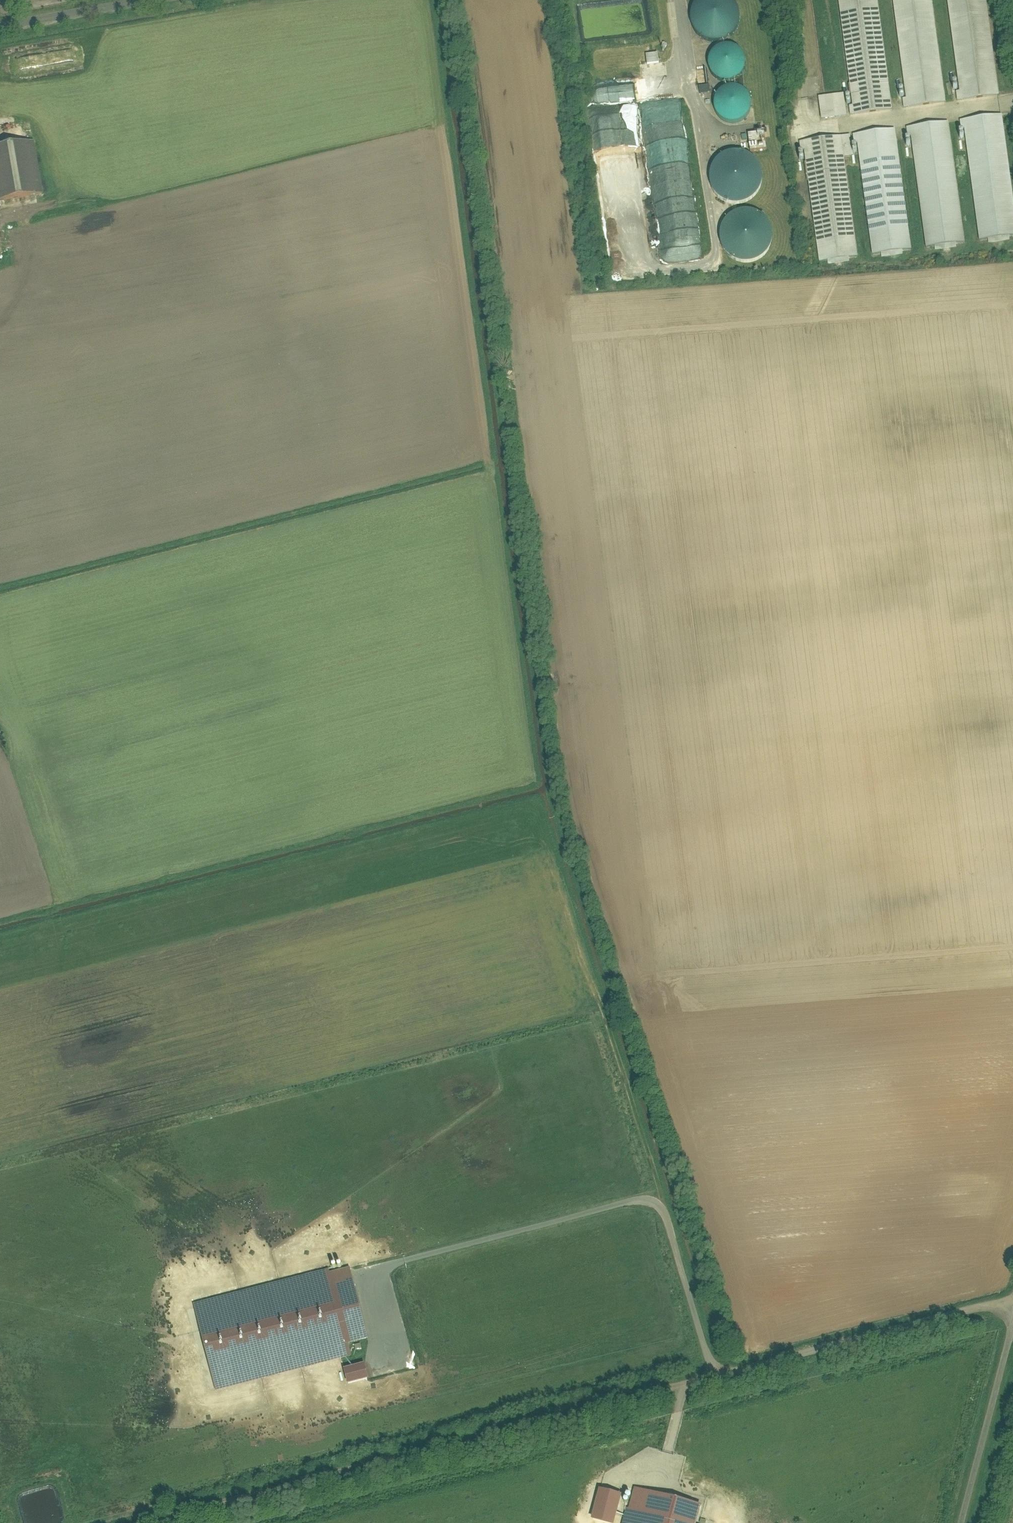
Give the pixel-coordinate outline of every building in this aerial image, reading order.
[(738,13),(735,5),(731,0),(698,0),(693,6),(690,13),(690,22),(693,30),(697,36),(704,40),(711,42),(719,42),(726,40),(732,35),(736,29),(739,21),(738,13)] [(890,110),(874,0),(835,0),(848,116),(890,110)] [(945,104),(933,0),(893,0),(904,109),(945,104)] [(998,95),(986,0),(946,0),(956,101),(998,95)] [(744,64),(743,58),(741,52),(736,48),(731,45),(724,45),(718,46),(713,49),(709,54),(707,60),(707,66),(709,72),(713,77),(718,80),(724,82),(730,81),(735,79),(740,75),(743,70),(744,64)] [(659,53),(647,56),(649,66),(662,63),(659,53)] [(641,99),(644,128),(683,123),(679,91),(671,92),(671,86),(633,90),(635,100),(641,99)] [(1012,238),(1012,185),(1004,116),(966,121),(978,243),(1012,238)] [(924,250),(965,244),(950,123),(911,128),(924,250)] [(868,258),(909,252),(894,131),(855,136),(868,258)] [(815,264),(857,259),(842,137),(803,142),(815,264)] [(0,148),(0,201),(39,195),(31,143),(0,148)] [(762,180),(761,171),(758,163),(751,156),(743,152),(735,151),(726,153),(718,157),(712,164),(709,173),(709,182),(712,190),(717,197),(724,202),(732,204),(741,204),(749,201),(755,195),(760,188),(762,180)] [(772,237),(771,229),(767,221),(761,214),(753,210),(744,209),(736,211),(728,216),(722,223),(719,231),(719,240),(722,248),(727,255),(734,259),(742,262),(751,261),(758,258),(765,253),(770,246),(772,237)] [(350,1274),(195,1313),(216,1392),(348,1358),(344,1344),(366,1338),(350,1274)] [(349,1384),(371,1381),(369,1365),(347,1368),(349,1384)] [(619,1495),(597,1490),(590,1519),(606,1522),(613,1522),(619,1495)] [(631,1491),(622,1522),(698,1522),(701,1510),(631,1491)]
